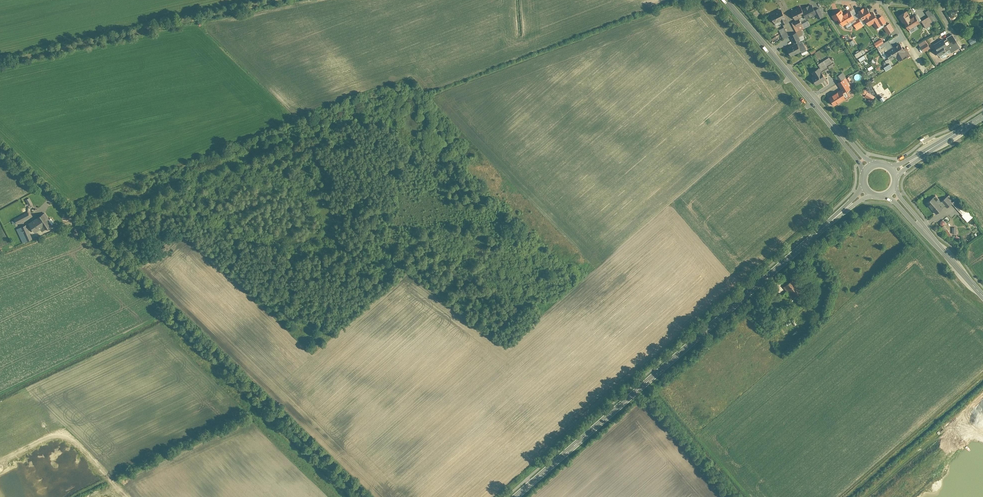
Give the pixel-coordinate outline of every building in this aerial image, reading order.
[(819,9),(815,11),(813,7),(803,12),(805,16),(808,21),(817,16),(819,20),(824,18),(819,9)] [(791,13),(796,21),(805,16),(803,12),(801,8),(791,13)] [(869,27),(873,24),(877,30),(886,24),(881,16),(877,19),(874,14),(871,15),(867,8),(858,13),(863,22),(865,20),(869,27)] [(771,16),(775,24),(781,22),(783,26),(787,25),(785,20),(786,20),(782,11),(771,16)] [(929,18),(922,23),(926,30),(934,25),(933,24),(938,21),(932,12),(931,13),(929,11),(925,13),(929,18)] [(839,21),(843,28),(846,26),(847,28),(854,24),(852,22),(855,20),(850,12),(844,16),(842,13),(839,15),(838,13),(832,17),(835,23),(839,21)] [(909,31),(911,34),(919,30),(917,26),(920,24),(915,16),(911,19),(906,12),(899,17),(905,27),(906,26),(909,31)] [(852,26),(856,32),(864,27),(860,21),(852,26)] [(808,22),(802,25),(801,23),(796,25),(795,23),(792,24),(795,31),(797,30),(798,32),(810,26),(808,22)] [(890,24),(884,28),(888,35),(895,31),(890,24)] [(791,37),(794,45),(800,43),(796,34),(791,36),(787,28),(781,31),(785,40),(791,37)] [(943,40),(934,45),(938,51),(937,52),(940,57),(947,53),(949,56),(960,49),(952,36),(944,41),(943,40)] [(874,44),(876,48),(877,48),(884,43),(882,40),(874,44)] [(877,48),(881,55),(885,52),(893,47),(888,40),(884,43),(877,48)] [(919,45),(924,54),(930,50),(925,41),(919,45)] [(788,50),(791,57),(801,53),(803,57),(808,54),(803,43),(788,50)] [(896,59),(898,62),(907,56),(899,43),(893,47),(885,52),(891,62),(896,59)] [(854,56),(857,60),(866,54),(863,50),(854,56)] [(828,70),(826,67),(831,63),(829,59),(820,65),(824,72),(828,70)] [(812,74),(814,77),(813,78),(817,86),(826,80),(819,69),(812,74)] [(842,75),(836,78),(839,83),(845,80),(842,75)] [(839,83),(837,84),(842,91),(829,99),(834,107),(850,98),(847,93),(851,90),(845,80),(839,83)] [(867,93),(865,98),(872,102),(875,97),(867,93)] [(935,196),(926,204),(936,215),(945,207),(935,196)] [(952,204),(947,198),(942,202),(947,208),(952,204)] [(959,199),(953,204),(963,216),(969,210),(959,199)] [(16,226),(31,219),(28,213),(13,220),(16,226)] [(36,220),(28,224),(34,234),(40,231),(42,233),(52,226),(44,215),(36,220)] [(24,244),(33,240),(27,226),(17,230),(24,244)] [(782,287),(793,299),(803,291),(792,278),(782,287)]
